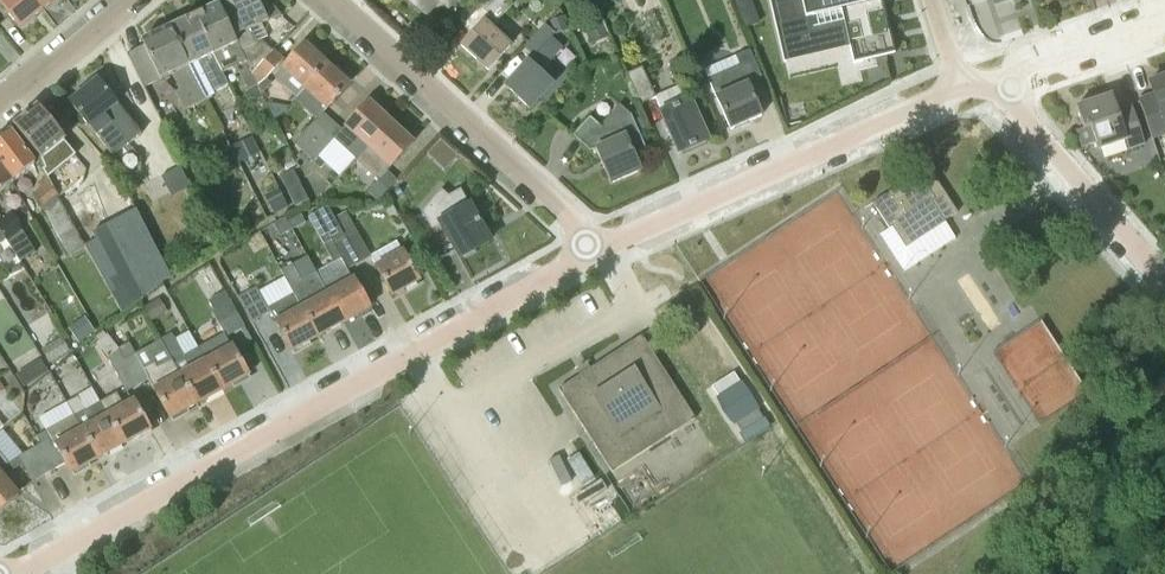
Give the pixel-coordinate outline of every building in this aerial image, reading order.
[(20,28),(43,10),(35,0),(0,0),(0,4),(20,28)] [(43,10),(55,0),(35,0),(43,10)] [(273,52),(261,42),(255,44),(249,31),(268,22),(257,0),(230,0),(218,6),(236,44),(245,62),(252,74),(273,52)] [(425,13),(436,0),(411,0),(425,13)] [(488,16),(461,46),(488,71),(511,46),(491,28),(512,4),(508,0),(484,0),(478,6),(488,16)] [(843,15),(853,63),(893,54),(881,0),(771,0),(780,43),(812,36),(809,18),(822,15),(823,20),(843,15)] [(257,86),(252,74),(245,62),(236,44),(218,6),(194,17),(222,74),(235,68),(246,91),(257,86)] [(761,23),(757,12),(741,19),(745,30),(761,23)] [(227,86),(222,74),(194,17),(170,29),(205,101),(215,96),(212,92),(226,86),(227,86)] [(551,21),(556,34),(566,30),(561,17),(551,21)] [(600,17),(581,24),(592,51),(611,44),(600,17)] [(523,47),(533,57),(506,87),(529,109),(553,84),(541,73),(562,48),(551,38),(555,34),(544,24),(523,47)] [(183,112),(205,101),(170,29),(142,42),(144,46),(127,54),(143,89),(171,75),(179,91),(174,94),(183,112)] [(304,45),(274,78),(296,98),(326,65),(304,45)] [(739,65),(708,79),(730,131),(761,117),(746,83),(761,77),(749,51),(735,57),(739,65)] [(257,86),(268,79),(283,61),(273,52),(252,74),(257,86)] [(304,154),(334,122),(324,113),(349,86),(326,65),(296,98),(294,101),(316,120),(293,145),(304,154)] [(626,74),(639,105),(655,98),(642,67),(626,74)] [(1164,134),(1164,77),(1149,83),(1153,96),(1138,101),(1151,139),(1164,134)] [(268,79),(258,86),(262,96),(272,85),(268,79)] [(114,158),(132,143),(142,135),(97,80),(69,103),(114,158)] [(1075,108),(1082,129),(1079,130),(1084,144),(1094,141),(1097,151),(1124,141),(1128,151),(1144,146),(1130,104),(1115,109),(1110,96),(1075,108)] [(689,98),(659,112),(678,154),(708,141),(689,98)] [(333,140),(355,160),(389,123),(368,103),(343,131),(334,122),(304,154),(313,162),(333,140)] [(640,171),(633,155),(645,149),(630,115),(619,105),(599,127),(590,118),(573,137),(590,153),(595,151),(610,184),(640,171)] [(45,177),(59,197),(77,182),(64,165),(74,157),(62,142),(64,140),(38,107),(14,127),(41,160),(44,169),(41,170),(45,177)] [(376,202),(396,180),(387,172),(412,144),(389,123),(355,160),(377,181),(366,193),(376,202)] [(36,163),(9,131),(0,139),(0,166),(13,182),(36,163)] [(193,151),(189,144),(177,151),(181,158),(193,151)] [(13,182),(0,166),(0,193),(13,182)] [(945,223),(944,222),(957,213),(928,169),(919,175),(918,174),(872,204),(889,230),(893,227),(907,248),(945,223)] [(287,190),(300,183),(293,170),(280,177),(287,190)] [(59,197),(45,177),(38,183),(40,187),(32,193),(44,212),(68,256),(84,247),(58,198),(59,197)] [(263,195),(274,215),(289,207),(278,187),(263,195)] [(439,261),(454,252),(459,259),(490,242),(460,191),(449,196),(441,190),(421,213),(430,227),(422,231),(439,261)] [(250,221),(258,222),(263,215),(259,208),(251,207),(246,214),(250,221)] [(6,241),(19,264),(35,255),(11,211),(0,221),(0,231),(6,241)] [(93,233),(97,240),(84,247),(122,315),(170,277),(146,232),(136,211),(93,233)] [(334,219),(358,264),(370,257),(346,212),(334,219)] [(293,230),(305,223),(301,215),(289,222),(293,230)] [(280,236),(291,229),(285,218),(274,224),(280,236)] [(346,269),(346,270),(358,264),(334,219),(322,225),(340,259),(346,269)] [(402,250),(375,266),(392,296),(419,281),(402,250)] [(280,270),(300,306),(317,338),(343,323),(321,282),(320,283),(315,273),(297,283),(288,266),(280,270)] [(351,278),(346,270),(346,269),(321,282),(343,323),(370,309),(352,277),(351,278)] [(237,296),(251,323),(270,312),(256,286),(237,296)] [(212,310),(230,301),(226,292),(208,302),(212,310)] [(143,308),(151,322),(167,312),(159,298),(143,308)] [(223,334),(226,338),(245,328),(230,301),(212,310),(210,311),(223,334)] [(317,338),(300,306),(274,321),(291,352),(317,338)] [(1044,327),(1003,352),(1041,416),(1061,403),(1056,394),(1070,386),(1072,389),(1078,385),(1044,327)] [(172,333),(159,340),(170,359),(171,359),(181,376),(197,404),(222,390),(206,362),(198,348),(184,356),(172,333)] [(206,362),(222,390),(248,376),(231,344),(230,345),(226,338),(223,334),(198,348),(206,362)] [(641,337),(558,390),(610,472),(611,473),(694,420),(641,337)] [(69,352),(63,341),(61,338),(41,350),(49,364),(69,352)] [(117,349),(137,387),(149,381),(170,419),(197,404),(181,376),(171,359),(170,359),(156,367),(154,363),(144,369),(135,353),(134,354),(128,343),(117,349)] [(126,393),(137,387),(117,349),(109,354),(105,355),(126,393)] [(27,361),(36,375),(46,369),(37,354),(27,361)] [(73,416),(97,459),(123,445),(99,404),(86,411),(78,396),(66,403),(73,416)] [(99,404),(123,445),(150,430),(133,399),(106,414),(100,403),(99,403),(99,404)] [(71,474),(97,459),(73,416),(36,437),(40,444),(54,470),(66,464),(71,474)] [(44,476),(54,470),(40,444),(29,450),(44,476)] [(33,482),(44,476),(29,450),(18,456),(21,462),(33,482)] [(9,464),(0,453),(0,472),(9,464)] [(18,496),(0,474),(0,511),(18,496)]
